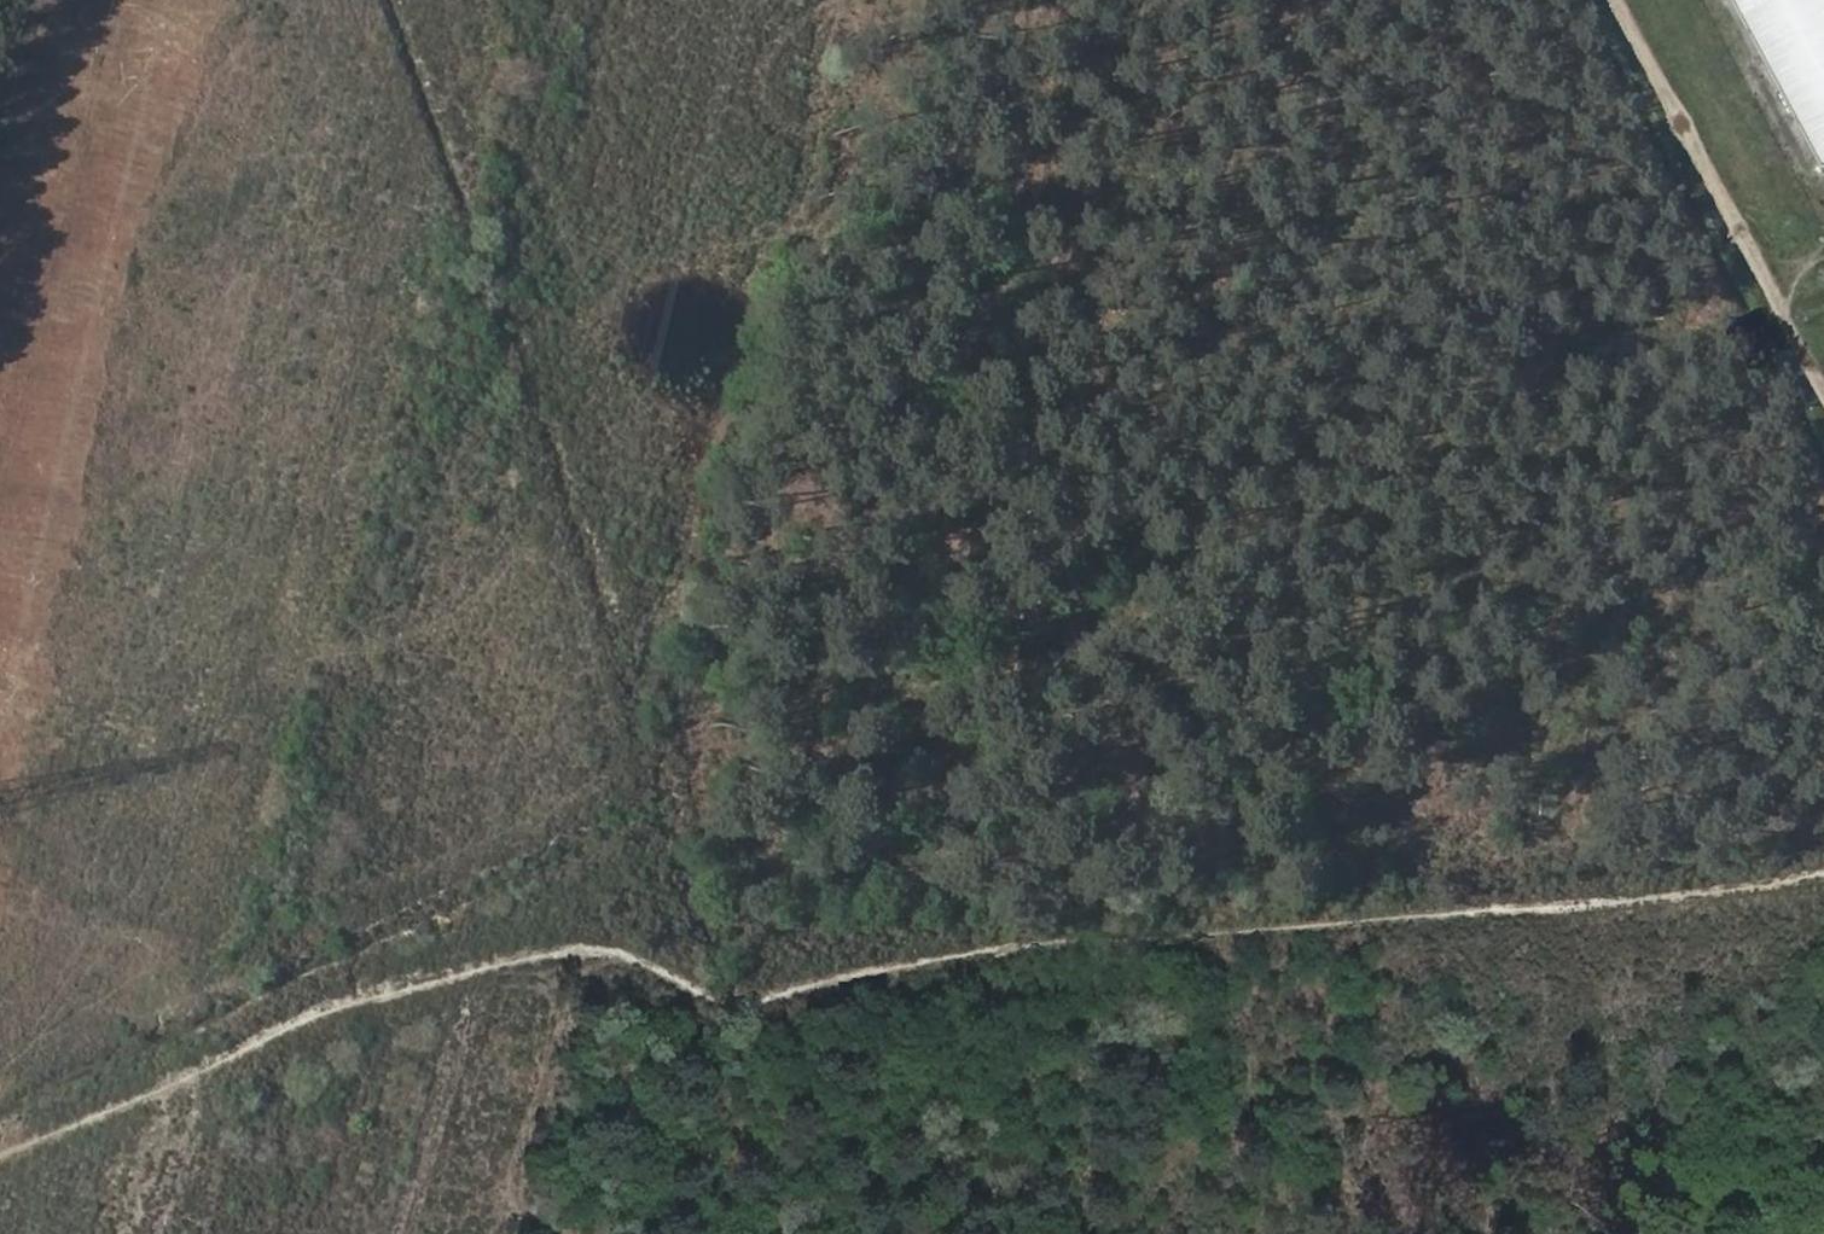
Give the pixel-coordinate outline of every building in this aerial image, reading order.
[(1823,164),(1823,0),(1746,0),(1823,164)]
